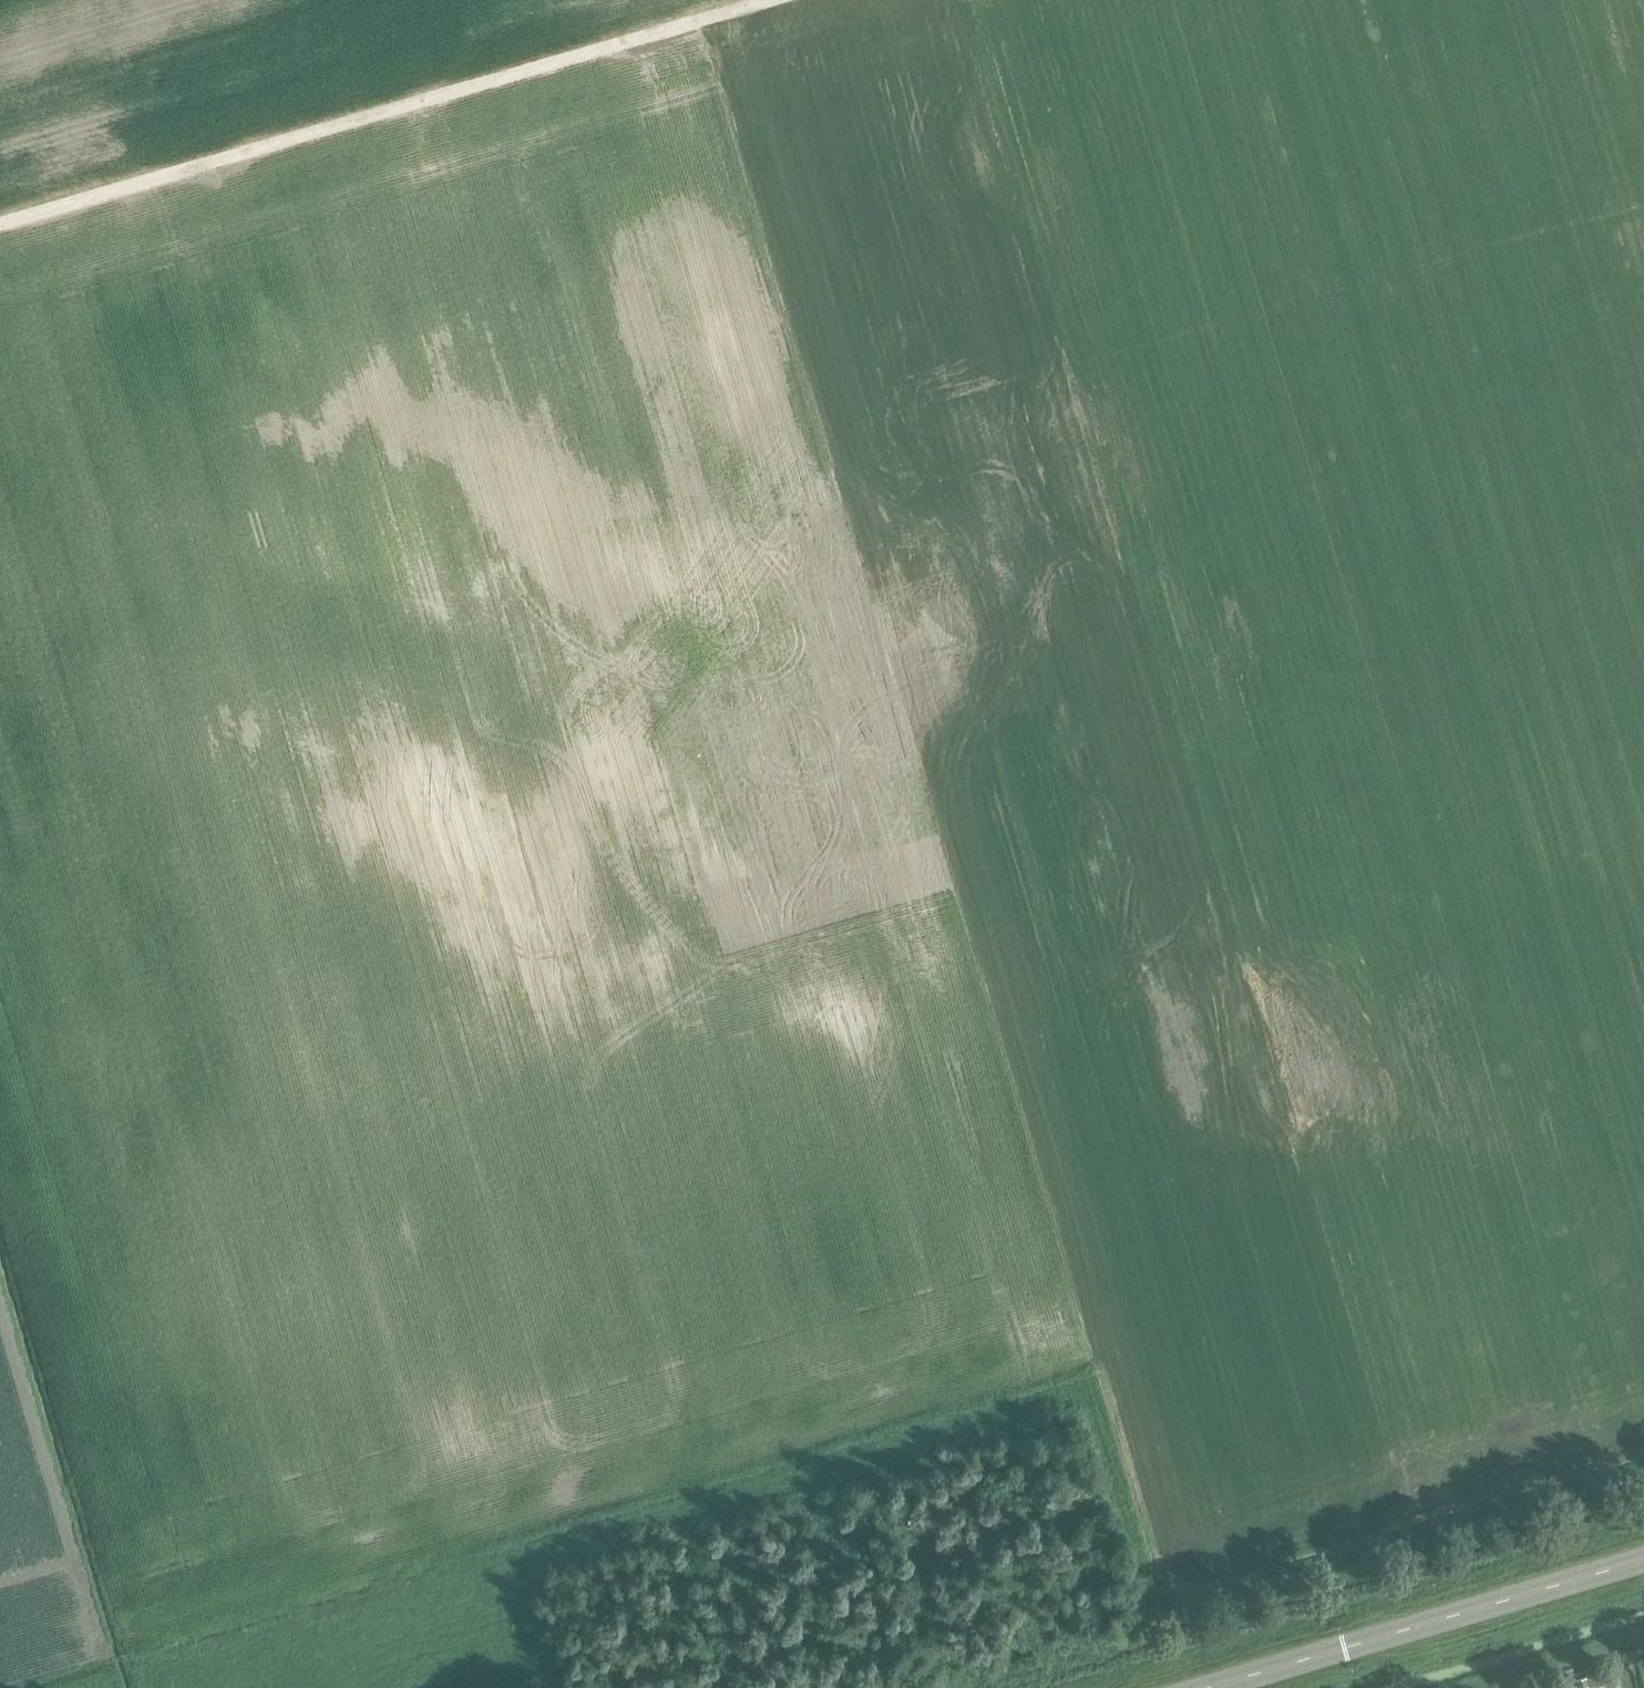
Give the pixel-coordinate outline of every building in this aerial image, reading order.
[(1578,1679),(1580,1687),(1588,1686),(1586,1677),(1578,1679)] [(1591,1680),(1592,1687),(1616,1687),(1614,1677),(1591,1680)]
